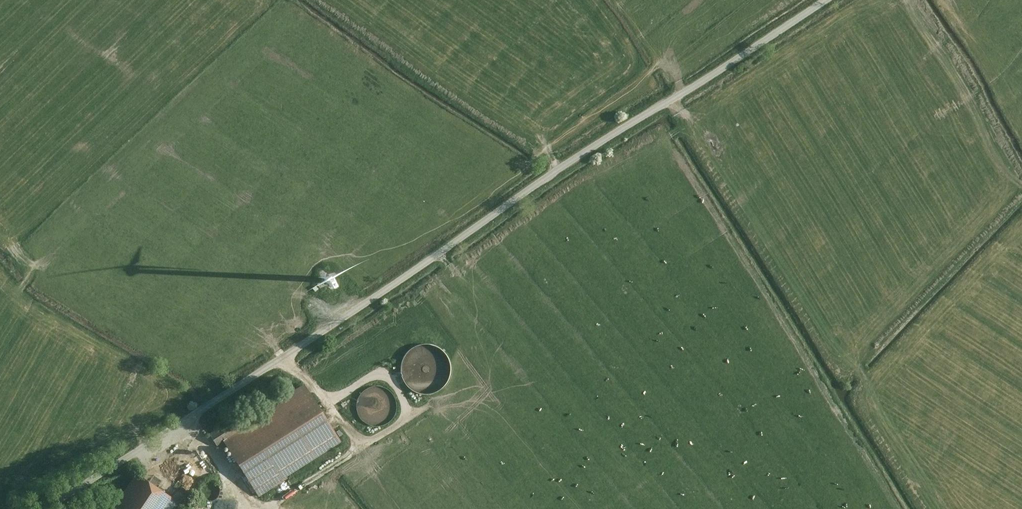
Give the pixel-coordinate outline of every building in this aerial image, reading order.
[(403,367),(405,374),(408,380),(412,385),(418,389),(425,390),(432,390),(438,388),(444,384),(448,379),(451,373),(452,366),(451,359),(447,353),(443,348),(437,344),(430,342),(423,343),(417,345),(411,349),(407,354),(404,360),(403,367)] [(367,386),(361,390),(357,396),(355,402),(355,409),(358,417),(363,422),(373,426),(380,425),(388,421),(392,416),(394,411),(395,404),(393,396),(388,390),(381,386),(374,385),(367,386)] [(340,442),(303,386),(237,428),(232,420),(210,434),(217,446),(222,443),(257,496),(340,442)] [(136,473),(113,508),(177,508),(182,502),(136,473)]
